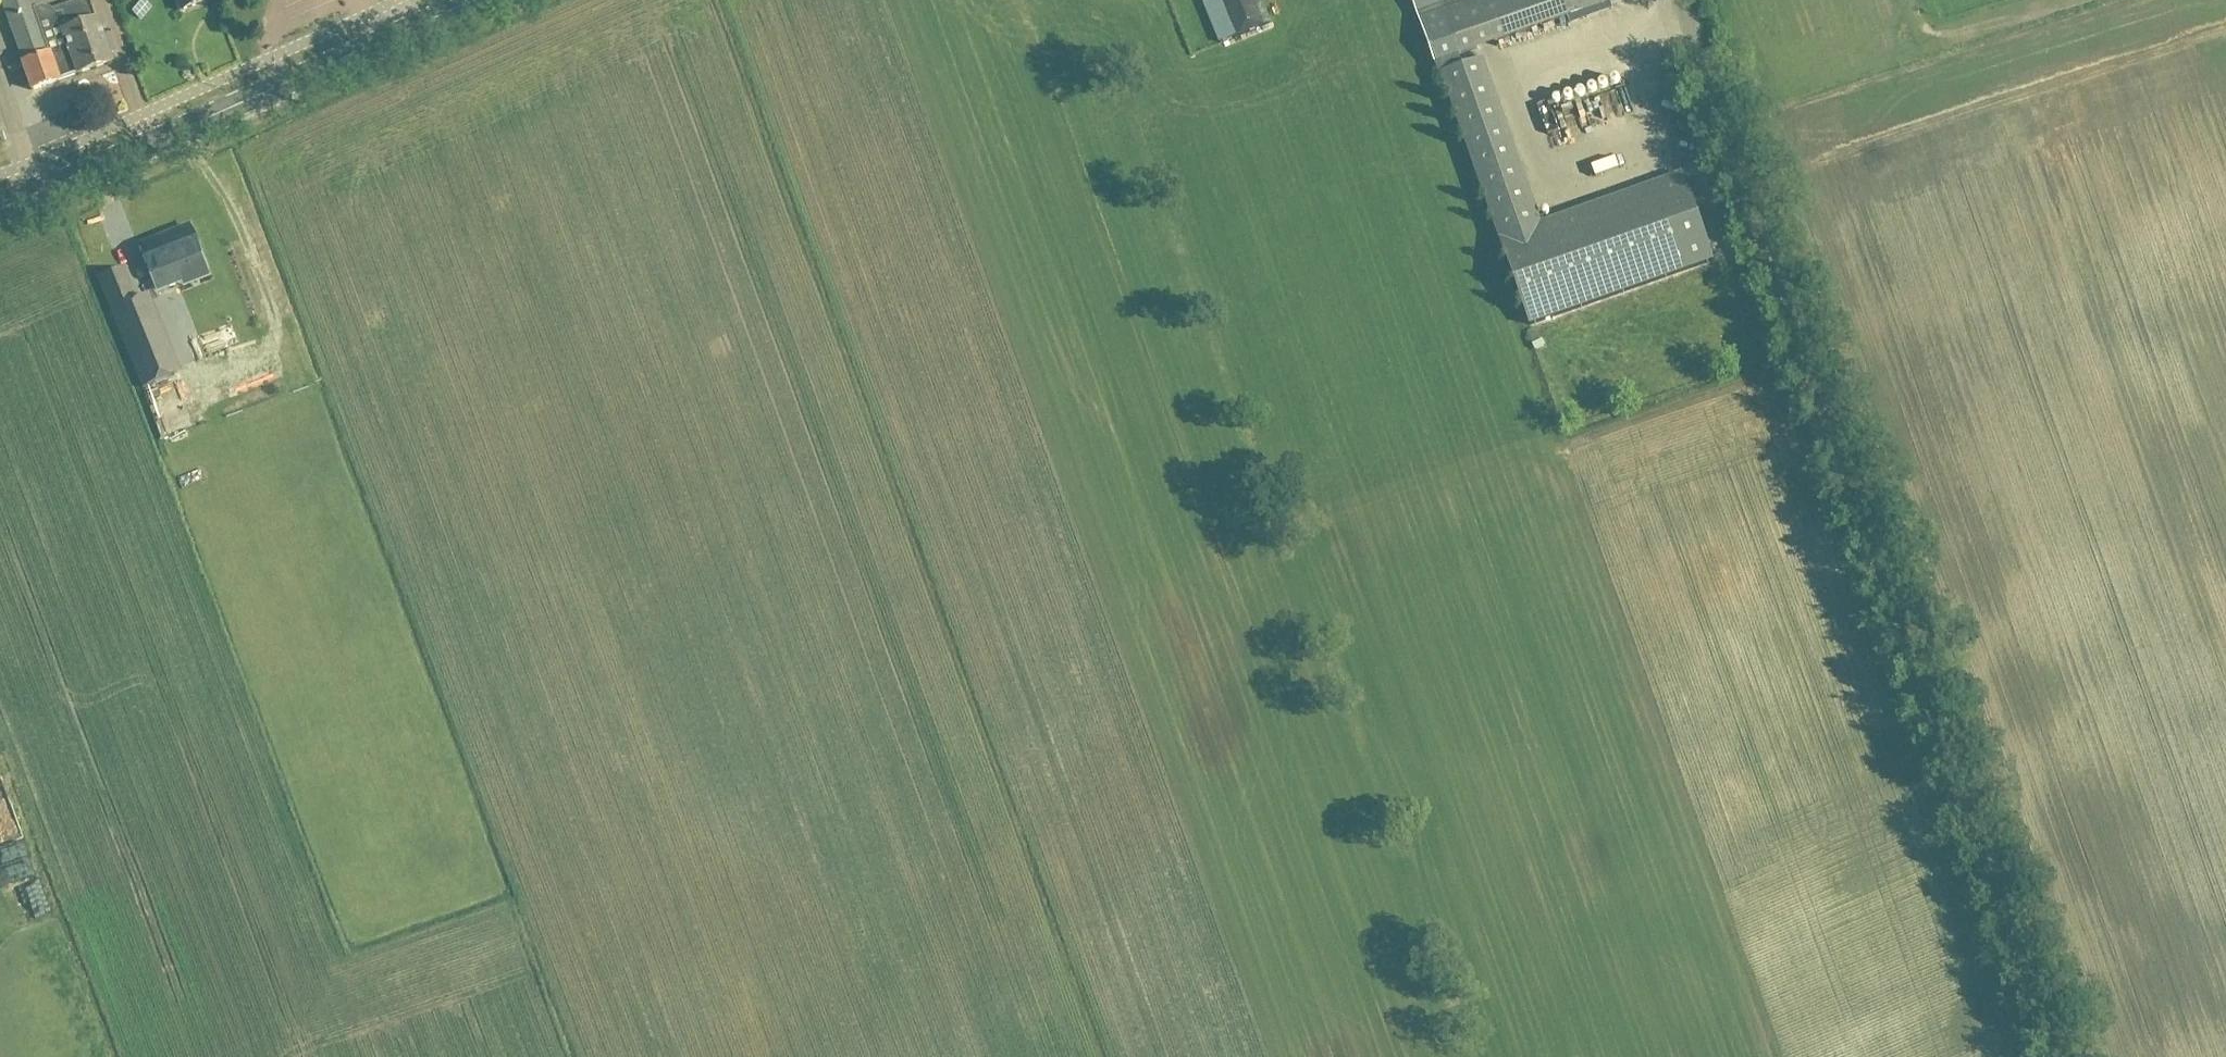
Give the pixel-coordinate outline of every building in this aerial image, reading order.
[(21,65),(31,92),(111,64),(107,53),(114,50),(109,37),(102,39),(96,22),(90,24),(84,7),(61,15),(67,32),(61,34),(67,49),(48,56),(28,0),(0,0),(23,64),(21,65)] [(180,13),(208,4),(207,0),(175,0),(180,13)] [(1236,37),(1271,23),(1262,0),(1221,0),(1236,37)] [(1462,67),(1459,58),(1619,2),(1618,0),(1411,0),(1417,18),(1437,77),(1440,76),(1440,75),(1462,67)] [(1541,224),(1483,60),(1462,67),(1440,75),(1440,76),(1529,327),(1713,262),(1682,174),(1541,224)] [(177,272),(202,263),(190,229),(139,248),(149,273),(155,290),(180,280),(177,272)] [(122,271),(98,280),(111,312),(135,303),(122,271)] [(142,301),(111,313),(142,388),(172,376),(142,301)] [(206,356),(198,336),(191,339),(198,359),(206,356)]
